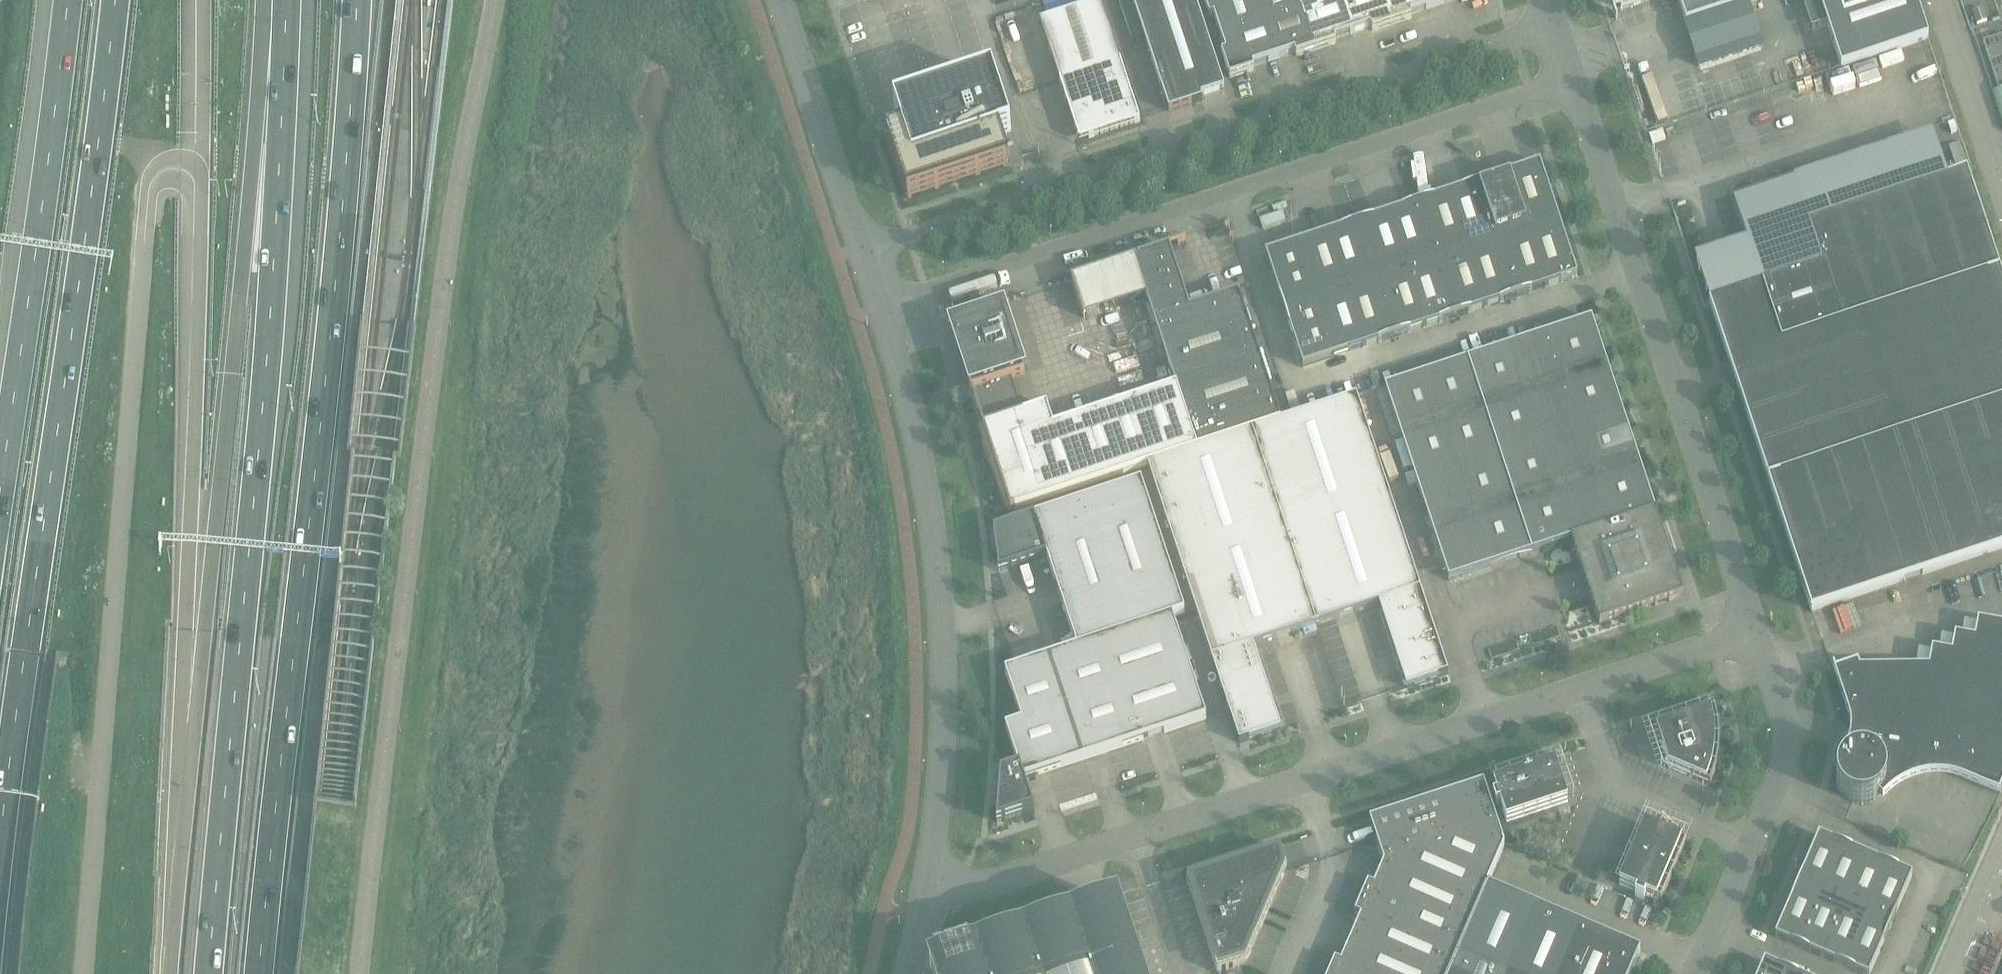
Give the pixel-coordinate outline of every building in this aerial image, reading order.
[(1169,112),(1192,105),(1203,101),(1202,97),(1225,90),(1195,0),(1132,0),(1168,110),(1169,112)] [(1221,39),(1266,24),(1258,0),(1204,0),(1210,18),(1214,17),(1221,39)] [(1266,24),(1304,12),(1300,0),(1258,0),(1266,24)] [(1304,12),(1339,0),(1300,0),(1304,12)] [(1304,12),(1316,50),(1336,44),(1335,40),(1353,34),(1342,0),(1339,0),(1304,12)] [(1353,34),(1371,28),(1372,32),(1392,25),(1384,0),(1342,0),(1353,34)] [(1392,25),(1412,19),(1411,15),(1429,9),(1426,0),(1384,0),(1392,25)] [(1429,9),(1456,0),(1426,0),(1429,9)] [(1613,13),(1652,0),(1609,0),(1613,13)] [(1686,24),(1760,0),(1678,0),(1686,24)] [(1916,0),(1819,0),(1841,68),(1929,39),(1916,0)] [(1040,22),(1080,142),(1141,122),(1101,2),(1040,22)] [(1266,24),(1277,59),(1295,53),(1296,57),(1316,50),(1304,12),(1266,24)] [(1266,24),(1221,39),(1226,53),(1222,54),(1230,79),(1255,71),(1253,67),(1277,59),(1266,24)] [(890,142),(909,200),(1007,167),(998,140),(1012,135),(993,78),(895,110),(904,137),(890,142)] [(1994,92),(2001,115),(2001,89),(1994,92)] [(1510,174),(1528,231),(1559,221),(1541,164),(1510,174)] [(1811,611),(2001,548),(2001,278),(1967,172),(1809,224),(1796,185),(1735,205),(1762,285),(1709,302),(1811,611)] [(1479,184),(1498,241),(1528,231),(1510,174),(1479,184)] [(1479,184),(1449,194),(1468,251),(1498,241),(1479,184)] [(1449,194),(1418,204),(1437,261),(1468,251),(1449,194)] [(1388,214),(1407,271),(1437,261),(1418,204),(1388,214)] [(1358,224),(1376,281),(1407,271),(1388,214),(1358,224)] [(1559,221),(1528,231),(1547,288),(1578,278),(1559,221)] [(1376,281),(1358,224),(1327,234),(1346,291),(1376,281)] [(1498,241),(1517,298),(1547,288),(1528,231),(1498,241)] [(1297,244),(1306,273),(1316,301),(1346,291),(1327,234),(1297,244)] [(1468,251),(1486,308),(1517,298),(1498,241),(1468,251)] [(1266,255),(1275,283),(1306,273),(1297,244),(1266,255)] [(1147,297),(1177,388),(1197,450),(1281,422),(1239,294),(1190,310),(1182,285),(1169,248),(1135,260),(1147,297)] [(1468,251),(1437,261),(1456,318),(1486,308),(1468,251)] [(1147,297),(1135,260),(1072,281),(1084,318),(1147,297)] [(1437,261),(1407,271),(1426,328),(1456,318),(1437,261)] [(1407,271),(1376,281),(1395,338),(1426,328),(1407,271)] [(1306,273),(1275,283),(1285,312),(1316,301),(1306,273)] [(1395,338),(1376,281),(1346,291),(1365,348),(1395,338)] [(1325,329),(1335,358),(1365,348),(1346,291),(1316,301),(1325,329)] [(1316,301),(1285,312),(1294,340),(1325,329),(1316,301)] [(1197,450),(1177,388),(1052,429),(1045,409),(1024,416),(1011,379),(1025,374),(1002,304),(949,321),(1011,511),(1148,466),(1197,450)] [(1595,610),(1600,624),(1614,620),(1615,620),(1615,619),(1628,615),(1628,616),(1629,616),(1629,615),(1641,611),(1642,611),(1643,611),(1642,610),(1655,606),(1655,607),(1656,606),(1669,602),(1670,602),(1670,601),(1684,596),(1679,582),(1680,582),(1680,581),(1679,581),(1675,569),(1676,568),(1675,567),(1674,567),(1670,555),(1671,555),(1671,553),(1670,554),(1666,541),(1666,540),(1665,540),(1661,528),(1662,527),(1662,526),(1661,526),(1640,465),(1641,464),(1641,463),(1640,463),(1624,417),(1625,417),(1625,415),(1624,416),(1609,369),(1609,367),(1608,368),(1598,337),(1592,320),(1385,388),(1449,581),(1491,567),(1491,568),(1532,554),(1572,541),(1577,554),(1576,555),(1576,556),(1577,555),(1581,568),(1580,568),(1581,569),(1582,569),(1586,582),(1585,582),(1585,583),(1586,583),(1590,595),(1589,595),(1590,597),(1595,609),(1594,609),(1594,610),(1595,610)] [(1325,329),(1294,340),(1303,369),(1335,358),(1325,329)] [(1281,422),(1197,450),(1148,466),(1240,744),(1281,730),(1254,647),(1379,605),(1407,688),(1448,675),(1357,397),(1281,422)] [(994,531),(999,573),(1047,557),(1077,648),(1173,617),(1185,613),(1142,482),(994,531)] [(1077,648),(1005,672),(1022,722),(1006,728),(1019,769),(1001,775),(997,824),(1035,812),(1024,780),(1207,719),(1173,617),(1077,648)] [(1850,722),(1850,725),(1851,728),(1850,732),(1850,735),(1850,738),(1849,741),(1847,746),(1845,751),(1841,756),(1838,761),(1839,761),(1842,764),(1838,770),(1837,774),(1836,779),(1837,783),(1838,787),(1842,795),(1844,798),(1848,801),(1855,804),(1859,804),(1864,804),(1868,804),(1872,802),(1879,797),(1882,799),(1882,800),(1883,801),(1887,796),(1891,792),(1896,789),(1901,785),(1908,782),(1912,780),(1915,779),(1920,778),(1923,777),(1927,776),(1932,776),(1936,776),(1940,776),(1948,777),(1955,778),(1962,781),(2001,797),(2001,795),(2001,791),(2001,627),(1978,623),(1975,641),(1955,637),(1952,655),(1932,651),(1929,669),(1860,670),(1858,664),(1834,672),(1848,716),(1849,719),(1850,722)] [(1691,778),(1710,786),(1716,771),(1716,768),(1718,757),(1719,754),(1719,743),(1719,740),(1719,729),(1718,726),(1716,715),(1714,707),(1655,726),(1669,768),(1691,778)] [(1501,805),(1507,823),(1568,803),(1561,780),(1554,759),(1492,780),(1498,795),(1493,797),(1496,806),(1501,805)] [(1459,952),(1488,885),(1505,845),(1484,782),(1370,820),(1377,841),(1384,863),(1374,886),(1368,884),(1355,914),(1361,917),(1341,963),(1335,960),(1329,973),(1450,973),(1459,952)] [(1635,897),(1644,901),(1646,896),(1661,903),(1686,843),(1645,826),(1620,885),(1637,892),(1635,897)] [(1860,973),(1871,973),(1913,876),(1819,836),(1775,938),(1860,973)] [(1187,880),(1217,973),(1246,964),(1249,959),(1251,952),(1284,875),(1287,869),(1280,849),(1187,880)] [(1459,952),(1507,973),(1535,906),(1488,885),(1459,952)] [(1118,903),(1073,918),(930,965),(933,973),(1142,973),(1118,903)] [(1510,973),(1561,973),(1582,926),(1535,906),(1507,973),(1510,973)] [(1640,951),(1582,926),(1561,973),(1631,973),(1640,951)] [(1507,973),(1459,952),(1450,973),(1506,973),(1507,973)] [(1765,962),(1760,973),(1793,973),(1765,962)]
